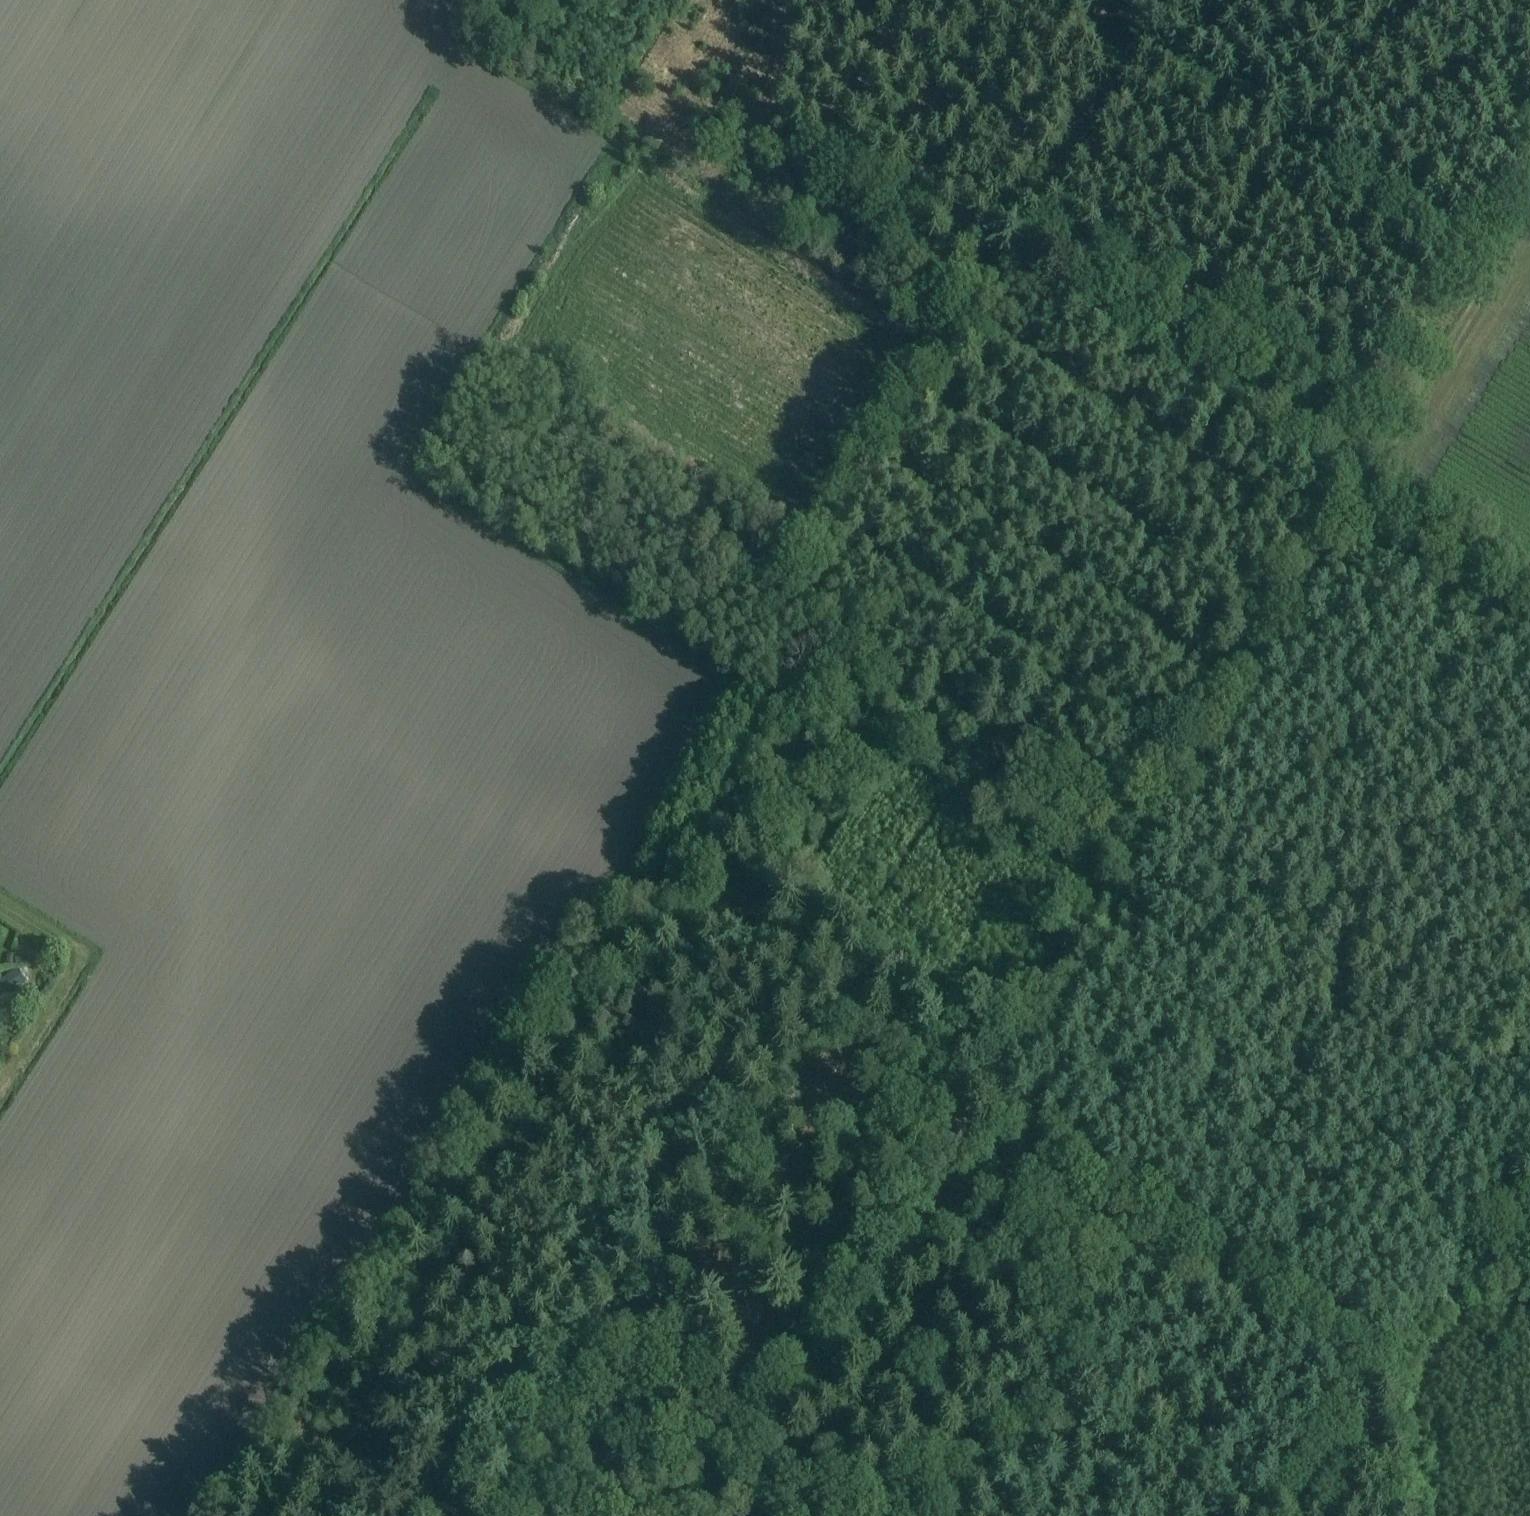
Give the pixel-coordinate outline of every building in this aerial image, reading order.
[(0,983),(0,985),(8,996),(25,982),(16,970),(0,983)]
